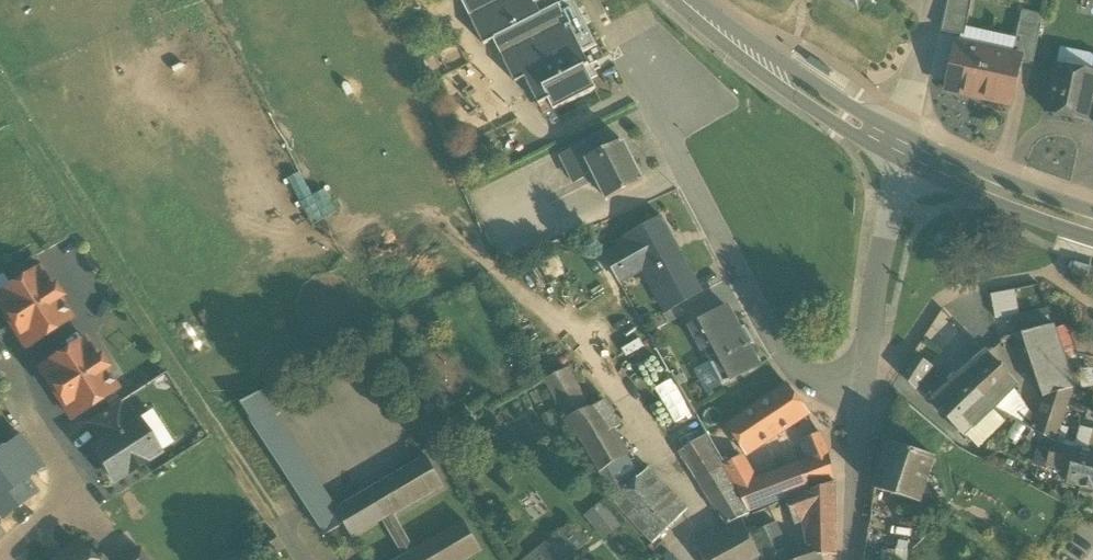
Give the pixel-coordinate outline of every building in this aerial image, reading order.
[(554,110),(596,88),(586,67),(589,65),(583,52),(559,3),(553,6),(550,0),(461,0),(484,44),(494,39),(515,82),(525,78),(539,105),(549,100),(554,110)] [(559,3),(583,52),(597,45),(575,0),(565,0),(559,3)] [(858,10),(864,0),(842,0),(858,10)] [(965,36),(967,27),(973,0),(949,0),(942,32),(961,35),(965,36)] [(1022,10),(1019,21),(1041,26),(1044,14),(1022,10)] [(1020,62),(1033,65),(1041,26),(1019,21),(1016,36),(1024,38),(1020,57),(1021,57),(1020,62)] [(1016,38),(967,27),(965,36),(961,35),(959,44),(1020,57),(1024,38),(1016,36),(1016,38)] [(947,90),(980,98),(986,71),(982,70),(987,50),(959,44),(957,43),(947,90)] [(1057,65),(1092,73),(1092,54),(1061,47),(1057,65)] [(1020,57),(987,50),(982,70),(986,71),(980,98),(1011,104),(1020,62),(1021,57),(1020,57)] [(1086,120),(1090,98),(1092,86),(1092,73),(1057,65),(1047,112),(1086,120)] [(585,170),(591,167),(587,160),(615,146),(609,133),(562,157),(574,182),(586,176),(585,170)] [(623,142),(615,146),(587,160),(591,167),(593,173),(607,200),(643,182),(623,142)] [(335,211),(326,187),(311,193),(302,170),(291,174),(310,221),(335,211)] [(643,268),(668,311),(698,295),(670,243),(666,245),(662,238),(672,233),(662,216),(626,236),(629,241),(604,254),(616,275),(643,261),(645,264),(642,266),(643,268)] [(670,243),(698,295),(703,292),(672,233),(662,238),(666,245),(670,243)] [(643,261),(616,275),(619,281),(643,268),(642,266),(645,264),(643,261)] [(1072,273),(1088,278),(1091,267),(1075,262),(1072,273)] [(25,347),(71,317),(39,268),(0,294),(0,308),(25,347)] [(991,294),(995,318),(1019,314),(1014,290),(991,294)] [(745,326),(739,329),(728,307),(691,327),(704,351),(710,361),(722,385),(732,379),(759,365),(749,346),(754,343),(751,336),(745,326)] [(1021,315),(1025,330),(1051,324),(1047,309),(1021,315)] [(1078,398),(1075,388),(1064,355),(1062,351),(1054,325),(1022,333),(1043,398),(1068,390),(1068,402),(1078,398)] [(39,369),(70,417),(116,388),(85,339),(39,369)] [(987,352),(973,364),(983,374),(971,385),(984,398),(993,409),(1014,388),(1016,386),(987,352)] [(901,374),(917,390),(922,382),(930,369),(913,355),(901,374)] [(706,393),(722,385),(710,361),(694,369),(706,393)] [(930,402),(941,413),(957,399),(970,411),(984,398),(971,385),(983,374),(973,364),(930,402)] [(546,381),(553,395),(574,383),(567,369),(546,381)] [(670,377),(655,387),(678,421),(693,411),(670,377)] [(933,390),(922,382),(917,390),(926,398),(933,390)] [(553,395),(567,420),(588,409),(574,383),(553,395)] [(727,427),(746,453),(809,413),(789,386),(727,427)] [(238,402),(254,426),(274,416),(281,412),(265,388),(238,402)] [(1014,388),(993,409),(1009,418),(1022,425),(1029,412),(1030,410),(1014,388)] [(1039,418),(1038,424),(1035,432),(1053,443),(1068,402),(1068,390),(1043,398),(1045,402),(1039,418)] [(966,436),(966,435),(993,409),(984,398),(970,411),(957,399),(941,413),(966,436)] [(87,422),(100,443),(131,423),(118,402),(87,422)] [(567,420),(600,474),(614,464),(625,457),(593,407),(588,409),(567,420)] [(1009,418),(993,409),(966,435),(979,448),(1009,418)] [(152,410),(137,419),(149,439),(158,453),(173,443),(152,410)] [(1029,412),(1022,425),(1035,432),(1038,424),(1039,418),(1029,412)] [(325,535),(344,524),(340,516),(379,493),(375,487),(337,510),(274,416),(254,426),(325,535)] [(101,462),(114,481),(151,457),(142,444),(149,439),(137,419),(131,423),(100,443),(94,447),(103,460),(101,462)] [(1087,430),(1089,423),(1080,421),(1073,450),(1076,451),(1076,450),(1089,454),(1092,439),(1092,432),(1087,430)] [(812,459),(755,480),(736,487),(748,511),(834,477),(829,454),(819,433),(804,440),(812,459)] [(25,500),(21,495),(31,487),(26,480),(44,466),(20,435),(0,450),(0,519),(25,500)] [(681,453),(728,524),(741,518),(743,518),(746,516),(749,515),(720,467),(723,465),(725,464),(708,435),(681,453)] [(1046,469),(1046,467),(1053,443),(1040,436),(1032,465),(1046,469)] [(142,444),(151,457),(158,453),(149,439),(142,444)] [(875,486),(921,501),(935,457),(889,442),(875,486)] [(1046,467),(1070,473),(1076,451),(1073,450),(1053,444),(1053,443),(1046,467)] [(92,448),(101,462),(103,460),(94,447),(92,448)] [(1089,454),(1076,450),(1076,451),(1070,473),(1067,485),(1092,492),(1092,455),(1089,454)] [(723,465),(736,487),(755,480),(740,455),(725,464),(723,465)] [(475,553),(481,550),(465,522),(415,551),(394,514),(444,485),(427,457),(375,487),(379,493),(340,516),(344,524),(353,538),(383,520),(405,557),(400,559),(464,559),(475,553)] [(628,487),(614,464),(600,474),(615,497),(628,487)] [(613,498),(652,543),(687,509),(649,469),(628,487),(615,497),(613,498)] [(808,513),(811,530),(836,521),(836,482),(787,499),(793,518),(808,513)] [(35,492),(31,487),(21,495),(25,500),(35,492)] [(587,517),(604,538),(620,527),(601,505),(587,517)] [(741,518),(728,524),(731,535),(719,541),(714,532),(696,543),(705,559),(750,559),(759,555),(741,518)] [(819,553),(820,555),(837,555),(836,521),(811,530),(816,554),(819,553)] [(778,522),(753,533),(763,554),(764,553),(766,558),(784,550),(785,551),(789,549),(778,522)] [(587,542),(573,524),(528,559),(565,559),(587,542)] [(265,559),(284,547),(272,531),(253,543),(265,559)] [(79,546),(63,559),(91,559),(79,546)] [(894,559),(907,559),(909,550),(896,547),(895,551),(894,559)] [(139,549),(126,559),(146,559),(139,549)] [(785,551),(784,550),(766,558),(767,559),(789,559),(785,551)] [(895,551),(882,551),(881,559),(894,559),(895,551)]
